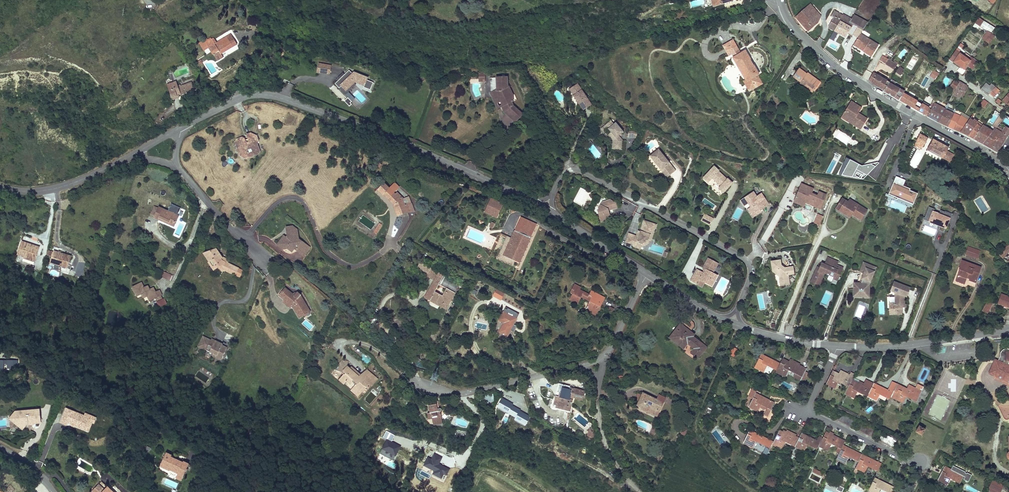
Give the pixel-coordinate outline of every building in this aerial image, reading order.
[(810,7),(808,9),(817,20),(815,23),(806,31),(808,33),(817,26),(820,19),(810,7)] [(806,31),(815,23),(817,20),(808,9),(796,19),(806,31)] [(829,28),(835,31),(842,18),(851,24),(853,20),(844,15),(843,16),(835,12),(832,17),(834,18),(829,28)] [(863,31),(868,25),(855,17),(853,20),(851,24),(863,31)] [(842,18),(835,31),(846,38),(849,32),(859,38),(856,44),(865,49),(864,52),(872,57),(879,46),(861,35),(863,31),(851,24),(842,18)] [(983,27),(988,21),(983,18),(979,24),(983,27)] [(986,39),(992,31),(989,29),(983,37),(986,39)] [(833,31),(829,38),(834,41),(838,33),(833,31)] [(225,52),(240,42),(234,32),(220,41),(216,36),(212,39),(210,36),(203,41),(208,49),(213,46),(221,59),(227,56),(225,52)] [(735,55),(742,51),(736,41),(726,47),(732,57),(735,55)] [(973,59),(976,55),(964,47),(965,46),(961,43),(959,45),(963,48),(961,51),(957,49),(951,57),(961,63),(966,66),(971,58),(973,59)] [(865,49),(856,44),(854,46),(864,52),(865,49)] [(754,80),(755,79),(756,81),(755,82),(759,89),(765,85),(761,76),(762,75),(748,51),(744,54),(737,58),(736,59),(748,81),(749,83),(754,80)] [(883,56),(880,61),(885,65),(889,59),(883,56)] [(966,66),(961,63),(958,68),(964,71),(973,59),(971,58),(966,66)] [(894,70),(898,64),(892,61),(889,59),(885,65),(894,70)] [(330,74),(332,65),(318,62),(316,72),(330,74)] [(809,75),(800,68),(794,76),(801,81),(800,83),(806,87),(808,84),(815,89),(818,85),(817,84),(820,81),(813,75),(812,77),(809,75)] [(340,86),(345,91),(353,83),(354,82),(363,86),(362,88),(369,90),(372,83),(365,80),(366,78),(352,72),(351,74),(348,70),(343,75),(341,77),(342,78),(341,79),(340,78),(338,80),(333,84),(338,88),(340,86)] [(886,91),(891,83),(873,72),(869,80),(872,82),(886,91)] [(507,96),(511,95),(507,86),(506,87),(506,79),(504,80),(504,77),(496,77),(496,81),(495,81),(495,90),(492,92),(496,101),(500,100),(502,105),(501,106),(503,109),(502,110),(502,111),(503,112),(504,113),(505,113),(512,119),(518,111),(512,105),(510,102),(507,96)] [(752,92),(759,89),(755,82),(756,81),(755,79),(754,80),(749,83),(748,81),(746,82),(752,92)] [(903,93),(894,87),(897,83),(892,80),(891,83),(886,91),(885,91),(894,97),(895,96),(899,99),(903,93)] [(194,90),(191,82),(180,85),(180,84),(177,85),(178,87),(175,88),(175,87),(174,87),(173,82),(167,84),(171,99),(179,97),(178,94),(180,93),(180,95),(194,90)] [(955,91),(958,85),(954,82),(950,88),(955,91)] [(955,91),(954,92),(958,96),(959,93),(961,95),(965,86),(960,82),(960,83),(958,85),(955,91)] [(344,95),(354,85),(353,83),(345,91),(340,86),(338,88),(344,95)] [(808,84),(806,87),(813,92),(815,89),(808,84)] [(982,89),(988,94),(989,93),(994,87),(992,85),(990,87),(987,84),(982,89)] [(593,106),(579,85),(570,91),(574,97),(573,98),(579,106),(580,106),(584,112),(593,106)] [(998,91),(994,87),(989,93),(993,97),(998,91)] [(502,105),(500,100),(496,101),(492,92),(489,93),(496,109),(501,106),(502,105)] [(859,104),(854,102),(845,119),(864,129),(869,119),(862,115),(859,114),(861,110),(857,108),(859,104)] [(926,113),(928,115),(939,121),(945,109),(935,103),(933,108),(932,110),(929,108),(926,113)] [(866,108),(859,104),(857,108),(861,110),(859,114),(862,115),(866,108)] [(944,123),(948,125),(953,117),(956,110),(957,109),(954,108),(953,110),(946,106),(945,109),(939,121),(944,123)] [(958,130),(961,131),(969,119),(968,118),(967,120),(961,115),(960,116),(958,115),(959,112),(956,110),(953,117),(948,125),(958,130)] [(514,121),(521,114),(518,111),(512,119),(514,121)] [(994,122),(998,125),(999,123),(1004,117),(1001,114),(994,122)] [(1008,135),(1008,117),(1006,115),(1005,116),(1004,117),(999,123),(1005,127),(1004,129),(1001,132),(996,128),(995,127),(992,131),(983,143),(991,147),(997,150),(1007,137),(1008,135)] [(967,134),(968,135),(977,123),(970,118),(969,119),(961,131),(967,134)] [(971,136),(973,138),(983,125),(978,122),(977,123),(968,135),(971,136)] [(616,127),(614,123),(606,129),(609,133),(611,132),(613,136),(610,138),(613,142),(613,147),(616,147),(616,152),(623,152),(623,144),(619,138),(618,137),(621,134),(622,136),(624,135),(617,126),(616,127)] [(973,138),(979,141),(988,128),(983,125),(973,138)] [(982,142),(983,143),(992,131),(988,128),(979,141),(982,142)] [(258,142),(256,136),(251,134),(247,136),(248,139),(250,143),(248,144),(246,140),(244,139),(240,141),(240,145),(238,148),(236,152),(239,153),(241,157),(250,153),(252,157),(259,153),(260,153),(260,152),(260,151),(257,144),(258,142)] [(916,140),(924,144),(927,138),(919,134),(916,140)] [(628,142),(636,145),(638,138),(630,135),(628,142)] [(949,148),(932,139),(927,150),(943,159),(949,148)] [(677,172),(660,150),(651,157),(662,172),(666,169),(672,176),(677,172)] [(866,183),(875,160),(869,158),(866,165),(845,157),(839,172),(866,183)] [(666,169),(662,172),(668,179),(672,176),(666,169)] [(730,183),(722,174),(717,169),(706,181),(711,186),(715,181),(724,189),(722,192),(726,196),(735,186),(731,182),(730,183)] [(391,202),(395,206),(399,216),(406,213),(408,213),(412,213),(410,206),(405,206),(403,200),(397,194),(395,196),(393,194),(398,189),(394,185),(389,190),(384,185),(378,191),(383,196),(383,195),(391,202)] [(809,193),(811,190),(805,187),(802,194),(805,195),(806,192),(809,193)] [(574,201),(584,206),(590,192),(580,188),(574,201)] [(823,211),(829,198),(823,195),(821,199),(815,196),(817,192),(811,190),(809,193),(806,192),(805,195),(802,194),(799,200),(804,202),(803,203),(808,205),(815,208),(815,207),(823,211)] [(764,212),(771,207),(764,197),(759,200),(756,195),(747,201),(751,206),(754,210),(751,212),(756,220),(763,215),(761,211),(763,210),(764,212)] [(497,217),(503,205),(490,199),(485,212),(497,217)] [(804,202),(799,200),(797,205),(806,209),(808,205),(803,203),(804,202)] [(399,216),(395,206),(391,202),(396,217),(399,216)] [(853,218),(863,224),(869,215),(852,203),(850,206),(844,202),(841,207),(844,209),(841,214),(849,220),(851,217),(853,218)] [(614,204),(606,207),(601,216),(603,220),(605,220),(604,223),(606,227),(616,223),(614,218),(612,217),(613,214),(615,212),(613,207),(618,205),(614,204)] [(951,215),(927,208),(923,220),(947,227),(951,215)] [(153,219),(158,221),(162,212),(157,209),(153,219)] [(177,228),(181,219),(163,211),(162,212),(158,221),(166,225),(167,223),(177,228)] [(817,213),(813,223),(819,225),(823,216),(817,213)] [(519,263),(537,225),(521,218),(510,241),(503,256),(514,261),(519,263)] [(716,222),(710,219),(707,225),(713,228),(716,222)] [(660,227),(649,223),(645,233),(644,236),(641,238),(633,235),(630,244),(638,246),(638,249),(645,251),(646,246),(647,245),(652,242),(654,237),(655,238),(656,234),(657,235),(660,227)] [(382,228),(379,226),(374,234),(377,236),(382,228)] [(305,258),(309,250),(302,246),(302,236),(297,235),(297,231),(292,231),(292,239),(293,241),(292,242),(290,241),(288,240),(285,244),(287,245),(282,250),(285,253),(296,253),(305,258)] [(652,242),(647,245),(646,246),(648,248),(654,245),(657,235),(656,234),(655,238),(654,237),(652,242)] [(506,240),(497,259),(512,265),(514,261),(503,256),(510,241),(506,240)] [(34,249),(22,245),(18,256),(25,258),(25,259),(36,263),(41,249),(35,247),(34,249)] [(1004,249),(999,255),(1003,259),(1008,253),(1008,248),(1007,247),(1004,249)] [(980,259),(983,252),(970,248),(968,255),(980,259)] [(223,276),(224,275),(226,274),(236,280),(240,274),(229,267),(230,265),(224,261),(223,261),(216,249),(205,255),(211,265),(209,265),(214,273),(217,272),(223,276)] [(55,252),(48,250),(47,256),(53,258),(55,252)] [(72,258),(55,252),(53,258),(52,264),(61,267),(69,270),(72,258)] [(723,266),(712,260),(707,270),(708,270),(711,272),(709,276),(706,274),(700,271),(695,282),(701,286),(704,281),(709,284),(714,286),(716,282),(718,283),(721,277),(718,275),(723,266)] [(83,277),(84,263),(77,262),(76,276),(83,277)] [(842,268),(843,266),(832,262),(829,269),(826,268),(824,272),(823,276),(820,275),(816,287),(824,290),(829,277),(839,281),(838,283),(842,285),(847,274),(841,271),(842,268)] [(969,281),(975,283),(980,268),(961,262),(958,271),(959,271),(955,282),(963,284),(965,278),(969,279),(969,281)] [(787,269),(786,263),(776,265),(779,275),(784,279),(784,282),(789,284),(790,288),(796,287),(794,278),(800,276),(798,269),(789,271),(787,269)] [(879,270),(867,266),(863,275),(865,275),(864,277),(867,278),(865,282),(866,283),(865,286),(860,286),(858,286),(857,295),(862,295),(862,297),(868,297),(868,299),(873,299),(873,287),(871,287),(872,285),(873,285),(874,285),(879,270)] [(425,278),(433,282),(437,274),(430,270),(425,278)] [(164,271),(161,277),(171,281),(173,275),(164,271)] [(443,277),(438,285),(433,282),(423,300),(429,303),(430,300),(437,305),(436,307),(443,311),(446,305),(444,304),(446,300),(450,303),(459,286),(443,277)] [(161,296),(162,295),(159,289),(156,291),(154,287),(150,289),(148,285),(145,287),(143,282),(132,287),(136,296),(141,294),(143,297),(146,303),(156,298),(161,296)] [(912,290),(896,284),(894,290),(898,292),(897,294),(898,294),(898,306),(897,306),(897,305),(892,306),(893,311),(892,311),(892,312),(897,312),(897,314),(899,313),(899,314),(903,314),(902,313),(905,313),(905,309),(905,306),(907,306),(906,297),(910,298),(912,290)] [(601,307),(605,300),(591,292),(588,298),(579,292),(580,290),(575,287),(571,293),(574,295),(570,302),(577,306),(581,299),(589,304),(584,312),(594,318),(600,308),(599,307),(600,306),(601,307)] [(283,298),(288,292),(287,290),(280,298),(287,304),(289,303),(283,298)] [(300,294),(296,298),(288,292),(283,298),(289,303),(287,304),(286,305),(292,311),(294,308),(301,319),(311,314),(302,299),(304,298),(300,294)] [(998,305),(1008,310),(1008,300),(1001,297),(998,305)] [(991,309),(985,306),(981,312),(987,315),(991,309)] [(503,314),(509,317),(511,313),(504,309),(501,313),(503,314)] [(509,317),(503,314),(498,322),(504,325),(499,334),(507,338),(516,321),(509,317)] [(701,352),(704,348),(692,338),(693,337),(690,334),(694,329),(691,326),(689,328),(683,324),(677,332),(679,334),(674,340),(684,347),(686,345),(688,346),(695,352),(691,357),(698,362),(704,354),(701,352)] [(679,334),(677,332),(670,341),(683,352),(688,346),(686,345),(684,347),(674,340),(679,334)] [(222,358),(228,345),(202,335),(197,347),(222,358)] [(734,357),(738,349),(732,347),(729,355),(734,357)] [(1008,348),(1006,347),(1005,347),(1003,348),(1001,349),(1000,352),(1000,354),(998,358),(994,357),(988,372),(1008,384),(1008,348)] [(775,375),(779,367),(760,357),(753,370),(763,375),(766,371),(775,375)] [(13,368),(13,359),(0,359),(0,370),(3,370),(3,368),(13,368)] [(356,376),(358,374),(352,368),(350,371),(345,366),(346,362),(343,361),(343,360),(340,360),(331,369),(339,372),(341,375),(337,378),(341,382),(342,381),(343,382),(344,380),(348,384),(351,380),(354,383),(348,389),(354,395),(358,391),(357,390),(365,382),(368,385),(374,379),(367,371),(359,379),(356,376)] [(805,374),(782,362),(779,367),(775,375),(784,380),(786,377),(800,384),(805,374)] [(833,373),(826,388),(835,392),(838,386),(847,391),(851,382),(852,381),(854,377),(851,375),(850,377),(840,373),(839,376),(838,378),(836,377),(837,375),(833,373)] [(569,385),(559,382),(557,390),(561,391),(560,396),(558,396),(557,400),(552,398),(549,406),(559,409),(560,406),(568,408),(569,409),(572,400),(569,399),(570,394),(582,397),(584,391),(568,387),(569,385)] [(866,400),(870,391),(863,388),(851,382),(847,391),(845,396),(854,401),(857,396),(866,400)] [(870,391),(873,386),(866,382),(864,386),(863,388),(870,391)] [(870,391),(866,400),(876,404),(877,401),(884,404),(885,401),(889,403),(890,400),(893,395),(873,385),(873,386),(870,391)] [(906,391),(897,387),(893,395),(890,400),(902,406),(905,400),(916,405),(916,404),(924,389),(917,386),(915,390),(908,387),(906,391)] [(921,406),(928,391),(924,389),(916,404),(921,406)] [(771,414),(774,407),(755,398),(757,394),(752,392),(747,400),(752,402),(748,411),(758,416),(761,409),(771,414)] [(929,414),(941,420),(950,400),(938,394),(929,414)] [(658,412),(662,404),(656,401),(642,395),(641,397),(639,401),(637,405),(642,408),(641,410),(653,416),(656,411),(658,412)] [(982,409),(972,396),(965,402),(979,420),(987,414),(982,409)] [(496,408),(526,423),(531,414),(501,399),(496,408)] [(1004,405),(998,404),(1002,413),(1004,417),(1008,416),(1008,404),(1004,405)] [(433,405),(425,406),(426,414),(423,415),(424,419),(427,419),(429,426),(438,424),(437,413),(438,412),(438,411),(438,410),(437,409),(436,409),(434,410),(433,405)] [(39,414),(16,416),(13,419),(17,422),(14,426),(19,430),(21,427),(25,431),(26,429),(28,427),(28,426),(32,426),(32,427),(40,427),(39,414)] [(848,419),(841,415),(838,421),(845,425),(848,419)] [(855,422),(848,419),(845,425),(852,428),(855,422)] [(868,429),(861,425),(858,431),(865,435),(868,429)] [(925,429),(918,426),(915,433),(922,436),(925,429)] [(577,442),(580,437),(573,433),(574,431),(567,427),(566,430),(567,434),(570,437),(571,439),(577,442)] [(586,438),(591,440),(594,430),(589,428),(586,438)] [(875,432),(868,429),(865,435),(872,438),(875,432)] [(772,447),(773,445),(749,433),(742,446),(767,458),(772,447)] [(798,443),(779,433),(773,445),(772,447),(782,452),(785,446),(794,450),(798,443)] [(816,443),(801,436),(798,443),(794,450),(803,455),(806,449),(816,454),(818,449),(822,441),(818,439),(816,443)] [(844,445),(825,436),(822,441),(818,449),(827,453),(830,447),(840,452),(842,448),(844,445)] [(861,458),(842,448),(840,452),(836,461),(845,466),(848,461),(857,466),(861,458)] [(166,453),(160,467),(170,471),(170,470),(178,474),(178,475),(183,478),(185,473),(186,474),(188,470),(187,469),(189,465),(183,462),(183,463),(171,458),(172,456),(166,453)] [(445,481),(450,468),(439,464),(442,457),(434,453),(432,459),(426,457),(423,466),(433,470),(431,475),(445,481)] [(881,467),(861,458),(857,466),(854,471),(864,476),(867,471),(877,476),(881,467)] [(960,487),(964,479),(945,470),(939,483),(948,488),(951,482),(960,487)] [(874,481),(868,491),(892,491),(893,490),(874,481)]
